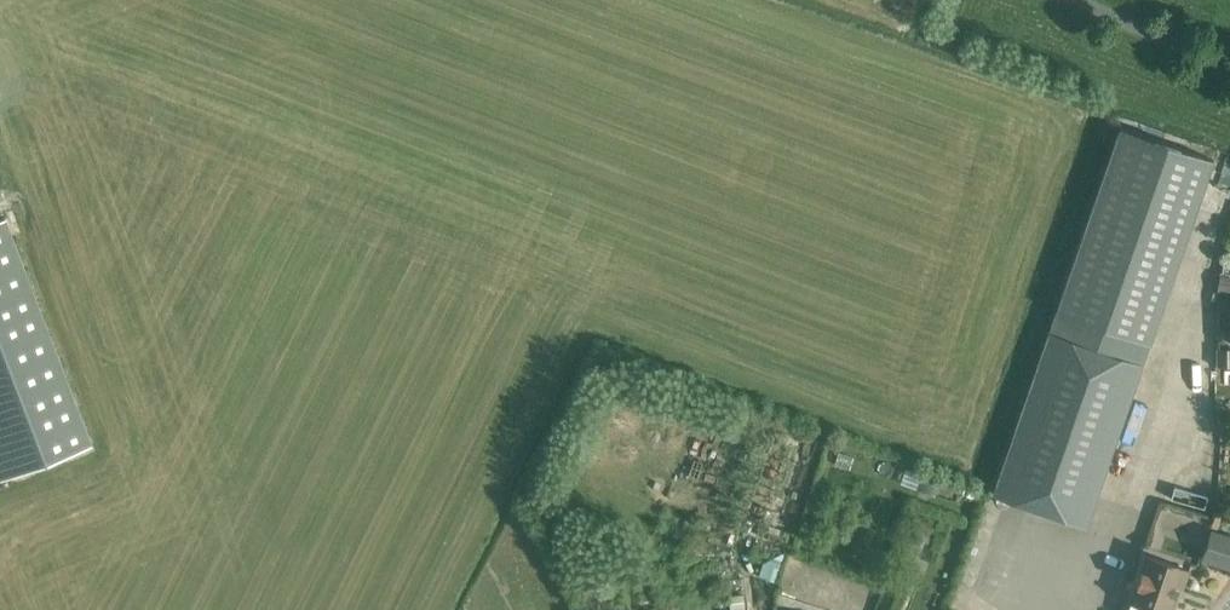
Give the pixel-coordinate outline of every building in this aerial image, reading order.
[(993,494),(1085,525),(1213,158),(1121,128),(993,494)] [(0,479),(91,445),(5,218),(0,220),(0,478),(0,479)] [(1221,275),(1217,292),(1229,295),(1229,293),(1229,277),(1221,275)] [(1213,311),(1226,311),(1226,297),(1213,297),(1213,311)] [(921,476),(916,490),(935,497),(940,482),(921,476)] [(528,540),(529,525),(514,524),(513,539),(528,540)] [(1211,530),(1201,557),(1229,567),(1229,536),(1211,530)] [(781,553),(763,554),(764,572),(782,571),(781,553)] [(1188,570),(1146,555),(1129,603),(1149,609),(1170,609),(1178,586),(1182,588),(1188,570)]
